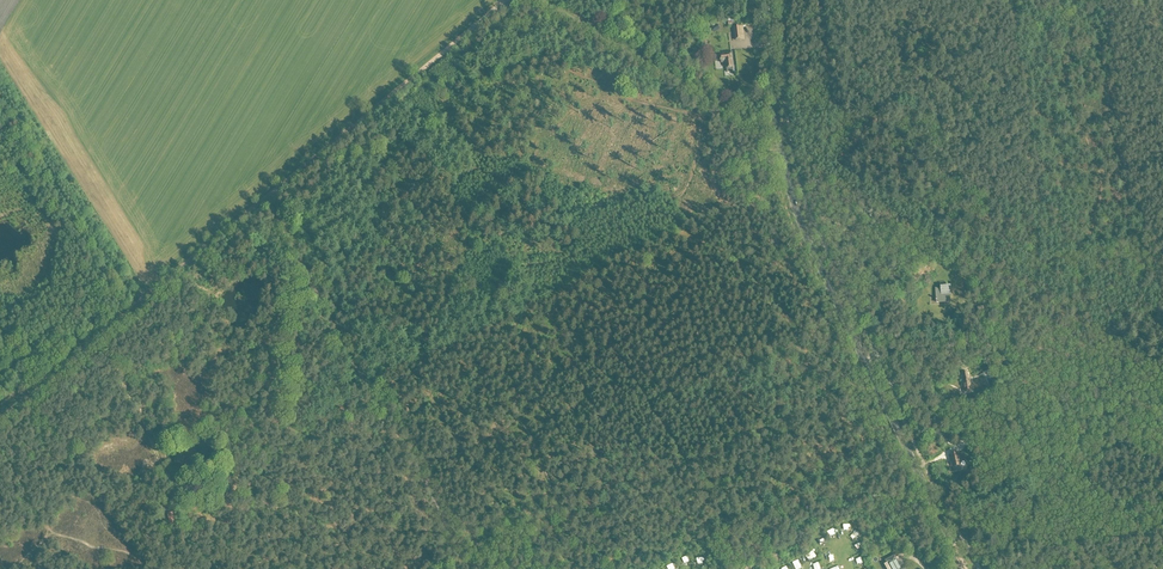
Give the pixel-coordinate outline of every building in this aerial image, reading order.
[(735,28),(736,41),(744,40),(743,27),(735,28)] [(731,53),(723,54),(720,54),(721,64),(726,63),(727,73),(734,72),(733,68),(731,53)] [(951,286),(940,287),(940,288),(935,288),(936,288),(936,299),(936,300),(937,302),(950,302),(950,298),(950,294),(951,294),(951,286)] [(991,309),(990,306),(990,305),(989,304),(988,304),(984,305),(984,306),(976,307),(978,314),(985,313),(984,310),(991,309)] [(965,391),(972,390),(970,384),(969,380),(968,380),(968,377),(968,376),(967,376),(967,371),(963,372),(964,379),(964,383),(963,383),(965,391)] [(992,388),(998,386),(994,379),(989,381),(992,388)] [(947,444),(951,438),(946,434),(942,440),(947,444)] [(184,464),(184,458),(181,457),(182,455),(175,454),(176,452),(174,452),(174,454),(175,454),(174,463),(184,464)] [(951,454),(952,458),(949,458),(950,462),(951,462),(952,468),(954,467),(954,469),(955,470),(960,469),(960,468),(960,465),(958,457),(957,453),(951,454)] [(911,540),(902,544),(906,551),(915,547),(911,540)] [(895,556),(886,561),(891,568),(902,568),(895,556)]
